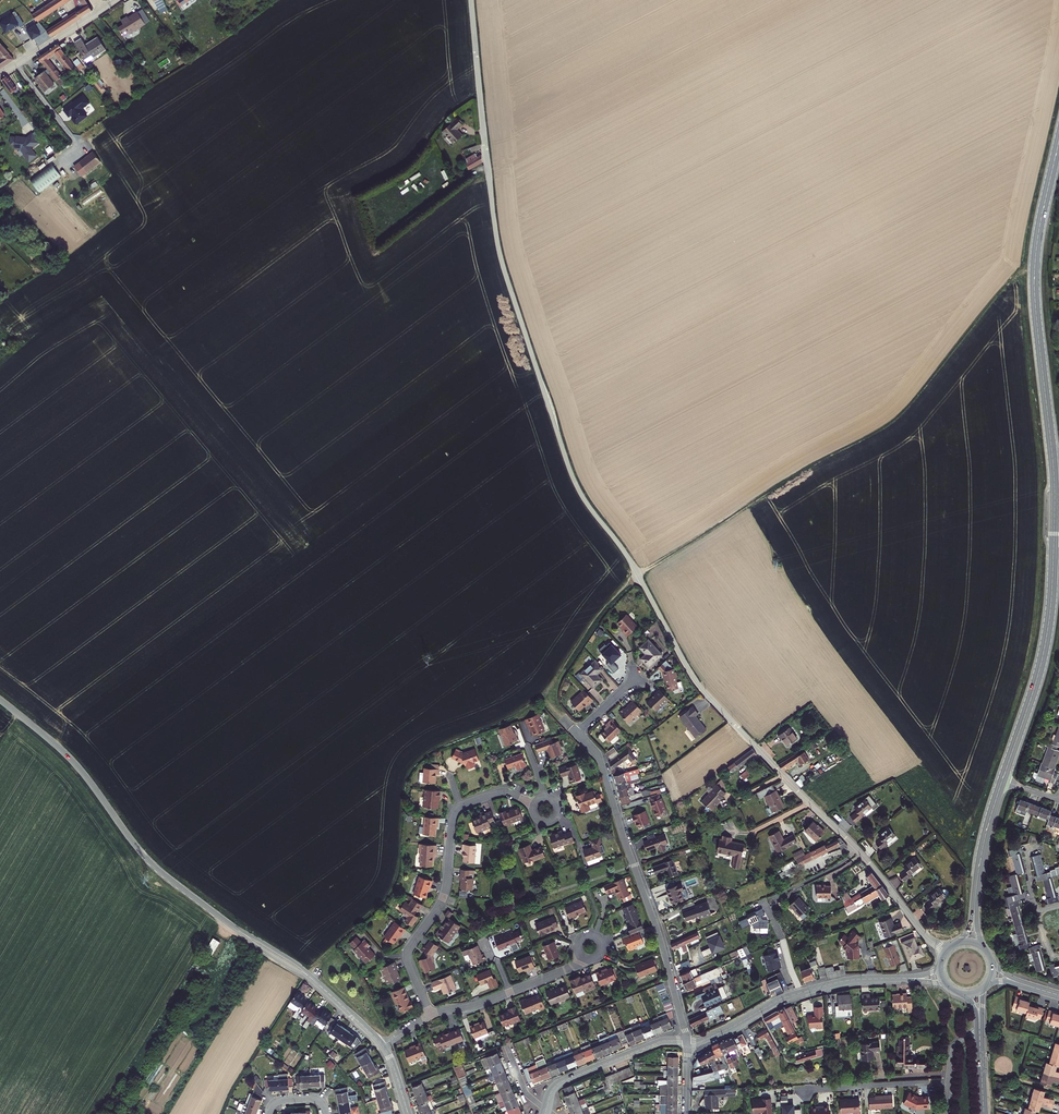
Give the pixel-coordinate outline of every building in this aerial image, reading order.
[(44,18),(71,0),(56,0),(41,10),(33,16),(39,22),(46,31),(52,37),(59,33),(77,21),(73,16),(54,28),(44,18)] [(80,6),(82,9),(85,8),(80,0),(76,0),(80,6)] [(85,8),(82,9),(80,6),(78,7),(80,11),(78,12),(82,18),(86,15),(93,11),(86,0),(80,0),(85,8)] [(161,14),(168,11),(165,4),(163,0),(154,0),(161,14)] [(184,10),(191,5),(193,8),(198,5),(196,2),(199,0),(177,0),(184,10)] [(148,6),(143,10),(150,21),(155,18),(148,6)] [(130,34),(150,21),(143,10),(127,19),(126,18),(122,21),(124,25),(119,29),(126,38),(129,36),(130,34)] [(0,22),(0,25),(5,33),(19,25),(20,27),(25,25),(18,16),(15,12),(12,14),(0,22)] [(77,21),(82,18),(78,12),(73,16),(77,21)] [(46,31),(39,22),(26,30),(32,40),(46,31)] [(82,39),(75,44),(85,58),(92,54),(93,57),(101,52),(102,53),(107,50),(99,38),(86,45),(82,39)] [(14,60),(0,44),(0,55),(2,58),(0,60),(0,70),(14,60)] [(49,51),(52,56),(55,54),(70,72),(75,67),(62,50),(62,49),(62,48),(59,44),(55,46),(49,51)] [(49,51),(43,54),(47,60),(52,56),(49,51)] [(182,52),(179,54),(186,65),(190,62),(182,52)] [(53,67),(47,60),(43,54),(38,58),(42,63),(45,65),(57,81),(63,77),(54,66),(53,67)] [(63,77),(57,81),(61,87),(80,72),(76,67),(75,67),(70,72),(63,77)] [(44,72),(35,79),(46,92),(55,85),(44,72)] [(8,77),(2,81),(11,94),(17,89),(8,77)] [(105,89),(97,79),(93,82),(101,92),(105,89)] [(31,102),(26,96),(19,101),(23,107),(31,102)] [(90,104),(84,96),(64,111),(69,118),(73,115),(75,118),(72,119),(76,125),(78,123),(79,124),(88,117),(82,110),(90,104)] [(456,119),(443,132),(454,144),(463,136),(457,130),(460,128),(462,125),(456,119)] [(32,135),(25,140),(22,139),(22,138),(16,137),(16,138),(12,137),(11,144),(15,145),(15,149),(21,150),(24,154),(23,155),(29,162),(36,156),(31,149),(39,143),(32,135)] [(101,162),(94,153),(81,163),(88,172),(101,162)] [(466,159),(469,170),(483,162),(482,156),(478,158),(475,154),(471,156),(466,159)] [(88,172),(81,163),(75,167),(82,176),(88,172)] [(53,164),(30,179),(39,192),(62,177),(53,164)] [(637,625),(626,613),(616,622),(623,629),(621,630),(624,633),(627,635),(637,625)] [(648,639),(639,647),(645,653),(649,657),(644,661),(646,664),(648,666),(662,654),(648,639)] [(621,654),(609,642),(606,645),(605,643),(598,649),(609,661),(606,664),(614,672),(618,668),(612,661),(614,660),(621,654)] [(649,657),(645,653),(640,658),(644,661),(649,657)] [(594,676),(597,674),(603,668),(595,659),(580,673),(593,687),(596,685),(599,682),(594,676)] [(673,668),(662,671),(663,673),(663,676),(665,675),(668,690),(678,687),(673,668)] [(593,700),(584,689),(571,701),(579,710),(586,703),(588,705),(590,702),(593,700)] [(669,699),(660,689),(657,691),(654,694),(655,695),(653,697),(652,697),(647,702),(651,706),(655,710),(661,705),(669,699)] [(643,711),(632,700),(627,705),(627,706),(625,708),(622,710),(620,713),(628,722),(636,714),(638,716),(643,711)] [(693,706),(680,716),(689,728),(696,737),(706,730),(700,723),(701,722),(696,715),(699,713),(696,709),(693,706)] [(525,719),(527,724),(529,723),(531,729),(534,736),(545,731),(539,717),(541,716),(540,713),(525,719)] [(621,730),(611,719),(605,724),(607,727),(601,733),(599,735),(599,736),(601,739),(603,741),(605,738),(608,741),(621,730)] [(510,725),(499,729),(501,734),(502,734),(506,745),(513,743),(513,742),(517,740),(516,736),(514,733),(513,733),(510,725)] [(790,727),(778,736),(780,738),(781,739),(783,738),(789,745),(798,738),(790,727)] [(552,738),(535,744),(538,752),(548,748),(549,751),(548,751),(549,755),(551,758),(563,754),(560,747),(561,747),(558,741),(554,743),(552,738)] [(1048,743),(1047,747),(1048,747),(1043,762),(1055,767),(1058,759),(1058,756),(1058,751),(1057,750),(1054,749),(1055,745),(1051,744),(1048,743)] [(613,747),(606,752),(607,754),(608,756),(616,750),(613,747)] [(466,765),(468,769),(470,768),(475,766),(473,762),(479,760),(475,749),(463,753),(460,752),(460,751),(456,749),(452,758),(456,760),(460,761),(464,762),(465,765),(466,765)] [(624,752),(610,762),(611,765),(612,768),(615,766),(625,760),(627,763),(628,763),(631,761),(633,763),(637,760),(629,749),(624,753),(624,752)] [(754,751),(752,749),(735,762),(734,761),(728,766),(729,767),(732,771),(756,754),(754,751)] [(619,754),(616,750),(608,756),(610,758),(611,759),(619,754)] [(798,753),(778,765),(784,771),(786,769),(786,768),(787,767),(787,768),(789,767),(788,766),(798,761),(801,764),(809,759),(804,752),(799,755),(798,753)] [(522,754),(505,760),(508,768),(516,765),(517,769),(522,767),(526,766),(522,754)] [(1043,762),(1042,762),(1038,773),(1034,772),(1033,775),(1033,777),(1035,778),(1044,781),(1045,777),(1051,779),(1050,781),(1054,782),(1056,779),(1057,775),(1053,774),(1054,772),(1056,767),(1055,767),(1043,762)] [(567,766),(559,769),(562,776),(569,773),(570,775),(569,776),(570,779),(571,782),(581,778),(576,764),(568,767),(567,766)] [(439,769),(431,769),(425,768),(424,782),(436,783),(436,778),(436,774),(439,774),(439,769)] [(615,781),(616,783),(625,780),(626,781),(639,777),(638,773),(640,773),(638,768),(621,773),(614,775),(615,778),(615,781)] [(747,770),(741,775),(744,779),(750,775),(747,770)] [(804,785),(796,776),(794,778),(792,779),(800,788),(804,785)] [(617,786),(618,790),(627,787),(628,789),(632,787),(631,783),(640,780),(639,777),(626,781),(625,780),(616,783),(617,786)] [(714,789),(702,801),(711,810),(716,805),(715,805),(723,797),(723,796),(724,795),(726,793),(715,783),(712,787),(714,789)] [(772,807),(774,811),(784,806),(780,798),(776,790),(775,790),(772,785),(757,792),(760,799),(765,797),(771,808),(772,807)] [(619,794),(620,797),(629,794),(629,795),(635,794),(632,787),(628,789),(627,787),(618,790),(619,794)] [(440,790),(425,789),(424,807),(438,808),(439,801),(439,798),(440,798),(440,794),(440,790)] [(582,794),(577,796),(580,804),(583,812),(590,809),(589,804),(597,801),(598,802),(602,801),(600,794),(595,796),(594,791),(585,795),(582,796),(582,794)] [(622,804),(629,802),(642,798),(643,798),(642,792),(641,792),(638,793),(635,794),(629,795),(629,794),(620,797),(620,800),(621,802),(622,804)] [(660,798),(659,793),(650,796),(652,802),(651,802),(654,809),(656,816),(667,812),(662,797),(660,798)] [(857,811),(850,817),(853,820),(856,823),(862,818),(861,816),(864,813),(867,816),(874,810),(873,809),(877,805),(869,796),(855,808),(857,811)] [(1020,799),(1016,811),(1024,814),(1025,811),(1033,813),(1036,805),(1028,802),(1020,799)] [(1036,805),(1033,813),(1048,819),(1050,815),(1051,811),(1044,808),(1036,805)] [(503,812),(500,813),(504,825),(523,818),(519,807),(506,812),(505,811),(503,812)] [(642,825),(644,828),(651,825),(645,810),(632,815),(635,823),(636,822),(637,824),(638,826),(642,825)] [(480,816),(477,817),(472,819),(476,832),(491,826),(490,823),(495,822),(491,811),(485,813),(480,815),(480,816)] [(1047,823),(1058,827),(1058,818),(1050,815),(1048,819),(1047,823)] [(438,818),(425,816),(423,834),(435,835),(436,830),(436,826),(438,826),(438,818)] [(821,829),(817,826),(816,825),(816,824),(813,822),(805,830),(816,841),(824,832),(821,829)] [(889,828),(879,836),(881,839),(876,844),(878,847),(881,850),(886,845),(885,844),(895,835),(889,828)] [(574,840),(571,831),(564,834),(563,830),(556,833),(550,835),(554,847),(574,840)] [(774,833),(769,835),(777,852),(797,842),(793,835),(784,839),(779,830),(774,833)] [(664,834),(655,837),(648,840),(644,841),(645,846),(647,850),(658,846),(660,852),(666,850),(664,844),(668,843),(664,834)] [(724,835),(723,840),(719,839),(717,851),(735,855),(733,867),(739,868),(743,850),(745,851),(746,849),(746,847),(744,846),(744,844),(731,841),(732,837),(724,835)] [(605,850),(600,836),(590,840),(592,847),(591,847),(591,848),(589,849),(588,849),(586,850),(583,851),(589,865),(596,862),(594,858),(602,855),(600,851),(605,850)] [(839,845),(841,849),(848,846),(846,844),(843,841),(840,837),(825,845),(828,850),(829,850),(839,845)] [(437,845),(420,843),(419,850),(420,850),(420,856),(421,856),(421,865),(433,866),(433,857),(436,857),(436,851),(437,845)] [(462,848),(462,851),(464,851),(464,861),(475,863),(476,845),(463,844),(462,848)] [(529,844),(518,848),(521,856),(522,856),(525,864),(532,861),(533,862),(545,857),(541,847),(537,848),(533,849),(533,850),(531,849),(531,848),(529,844)] [(825,844),(810,852),(796,860),(799,865),(813,858),(827,851),(828,850),(825,845),(825,844)] [(1022,853),(1021,847),(1009,850),(1010,856),(1012,855),(1017,874),(1018,874),(1021,873),(1026,872),(1023,862),(1021,853),(1022,853)] [(1037,876),(1036,876),(1036,879),(1037,881),(1043,880),(1049,878),(1058,875),(1058,867),(1055,868),(1056,869),(1051,870),(1051,872),(1046,873),(1041,854),(1032,857),(1037,876)] [(664,862),(664,863),(653,867),(654,870),(655,874),(667,870),(669,876),(677,873),(673,859),(664,862)] [(907,871),(900,876),(902,879),(904,881),(911,876),(910,874),(920,866),(914,859),(904,867),(907,871)] [(794,861),(777,872),(783,882),(800,872),(794,861)] [(475,878),(473,878),(474,874),(470,874),(470,870),(462,869),(461,876),(460,876),(459,878),(459,880),(461,880),(462,881),(462,883),(461,883),(461,889),(462,889),(462,890),(460,890),(459,896),(468,897),(468,891),(466,890),(467,889),(472,889),(473,885),(475,885),(475,878)] [(875,889),(882,886),(877,879),(872,872),(866,876),(873,885),(851,898),(848,892),(841,896),(845,906),(875,889)] [(1021,883),(1018,874),(1017,874),(1010,876),(1012,886),(1007,888),(1010,896),(1006,897),(1007,902),(1019,899),(1026,897),(1025,891),(1024,892),(1021,883)] [(419,877),(414,894),(425,898),(429,888),(430,889),(431,885),(433,881),(419,877)] [(1052,877),(1049,878),(1043,880),(1048,898),(1047,898),(1048,901),(1048,904),(1058,901),(1058,896),(1058,895),(1057,896),(1052,877)] [(623,878),(596,889),(598,892),(599,896),(616,889),(619,898),(623,897),(624,900),(623,900),(623,901),(631,898),(632,896),(631,894),(629,894),(623,878)] [(683,890),(681,883),(667,889),(669,896),(672,903),(683,899),(684,901),(690,898),(687,888),(683,890)] [(831,886),(817,886),(816,897),(831,897),(831,891),(831,886)] [(886,890),(882,886),(875,889),(845,906),(845,907),(848,912),(879,894),(882,899),(889,895),(886,890)] [(943,890),(942,891),(939,889),(929,897),(931,900),(926,905),(929,907),(931,910),(936,906),(935,905),(946,896),(947,898),(948,896),(948,895),(948,893),(947,892),(946,891),(945,890),(943,890)] [(804,902),(799,896),(790,904),(800,916),(809,908),(804,902)] [(422,905),(412,899),(409,904),(405,901),(400,909),(406,913),(405,915),(408,917),(405,921),(412,926),(415,921),(418,916),(415,914),(417,911),(418,911),(422,905)] [(1020,902),(1019,899),(1007,902),(1008,907),(1006,908),(1008,914),(1007,915),(1007,916),(1009,916),(1010,916),(1009,915),(1012,914),(1015,926),(1024,924),(1019,905),(1020,905),(1020,902)] [(582,901),(565,908),(569,918),(578,914),(587,911),(582,901)] [(695,906),(696,908),(683,913),(685,916),(686,920),(699,916),(700,918),(711,913),(707,901),(695,906)] [(630,934),(639,930),(644,929),(641,921),(639,921),(638,919),(639,918),(633,903),(623,908),(626,916),(624,916),(626,921),(628,920),(629,922),(633,921),(634,923),(630,924),(627,926),(629,930),(630,934)] [(750,925),(753,924),(753,928),(768,928),(768,920),(763,920),(761,916),(765,914),(762,909),(755,912),(755,914),(739,922),(742,929),(750,925)] [(554,916),(535,924),(540,935),(545,933),(555,929),(554,927),(556,926),(558,925),(554,916)] [(894,925),(891,917),(880,922),(886,937),(903,930),(902,926),(901,923),(894,925)] [(460,926),(450,918),(442,928),(441,928),(438,931),(436,934),(448,943),(460,926)] [(716,930),(724,926),(721,920),(713,924),(716,930)] [(406,929),(395,921),(385,937),(394,943),(400,934),(401,935),(403,932),(406,929)] [(1019,945),(1020,950),(1029,948),(1032,947),(1031,944),(1030,941),(1029,942),(1024,924),(1015,926),(1017,933),(1018,936),(1014,938),(1016,945),(1019,945)] [(647,936),(644,929),(639,930),(630,934),(622,937),(624,943),(627,942),(627,944),(627,945),(628,948),(629,950),(637,947),(637,945),(644,943),(642,938),(647,936)] [(803,930),(797,933),(801,943),(807,940),(803,930)] [(847,951),(848,959),(855,959),(856,958),(860,957),(859,952),(859,951),(858,948),(859,947),(859,945),(856,942),(861,936),(853,930),(848,937),(847,938),(844,935),(841,938),(841,939),(839,941),(845,946),(843,947),(847,951)] [(523,938),(522,936),(522,934),(521,934),(520,931),(514,934),(513,933),(503,936),(503,935),(495,938),(499,949),(503,948),(507,946),(507,945),(510,943),(513,950),(519,948),(516,940),(523,938)] [(682,937),(685,944),(700,937),(697,931),(682,937)] [(723,943),(718,932),(707,937),(709,943),(700,947),(702,953),(717,946),(723,943)] [(376,955),(371,951),(370,950),(369,952),(368,951),(368,948),(371,945),(365,939),(362,942),(356,937),(350,943),(356,948),(354,950),(357,953),(363,958),(361,959),(365,963),(367,962),(369,960),(370,961),(373,958),(376,955)] [(682,937),(670,943),(673,949),(677,947),(681,945),(684,951),(687,950),(685,944),(682,937)] [(214,953),(220,941),(213,938),(207,950),(214,953)] [(919,951),(917,947),(914,938),(903,943),(909,961),(917,958),(924,955),(922,950),(919,951)] [(426,958),(424,959),(419,960),(420,964),(422,967),(423,966),(426,973),(436,969),(433,962),(435,961),(432,956),(435,952),(434,951),(436,949),(438,946),(431,941),(427,946),(425,945),(423,949),(425,951),(427,952),(426,958)] [(555,941),(543,946),(549,960),(559,956),(557,951),(555,946),(556,945),(555,941)] [(896,949),(894,944),(884,948),(888,960),(890,960),(892,966),(896,964),(900,963),(895,950),(896,949)] [(468,949),(463,951),(464,956),(468,954),(470,958),(471,958),(474,965),(486,959),(485,956),(484,953),(482,954),(478,945),(468,949)] [(1032,947),(1029,948),(1030,953),(1029,953),(1030,960),(1029,960),(1030,961),(1031,962),(1032,962),(1032,961),(1034,961),(1037,971),(1045,969),(1040,950),(1041,950),(1040,947),(1039,945),(1032,947)] [(742,948),(738,950),(741,957),(746,955),(742,948)] [(778,952),(764,956),(768,971),(782,967),(778,952)] [(535,968),(530,955),(515,961),(519,972),(527,969),(528,970),(532,969),(535,968)] [(749,973),(753,971),(746,957),(742,958),(749,973)] [(653,959),(636,966),(638,971),(640,976),(657,969),(653,959)] [(680,964),(682,969),(690,965),(688,960),(680,964)] [(388,965),(381,967),(385,975),(384,975),(388,983),(394,980),(395,982),(401,979),(399,974),(397,969),(398,969),(395,962),(388,965)] [(1057,975),(1058,975),(1058,964),(1055,965),(1054,964),(1051,964),(1049,965),(1052,979),(1058,978),(1057,975)] [(828,976),(828,978),(835,976),(841,975),(840,969),(834,970),(833,965),(825,966),(828,976)] [(828,976),(825,966),(819,968),(818,968),(821,978),(824,977),(828,976)] [(599,971),(596,972),(596,973),(598,979),(601,986),(604,984),(604,985),(609,983),(608,982),(617,979),(612,967),(606,969),(603,971),(603,970),(599,971)] [(698,976),(684,982),(685,985),(687,989),(702,982),(702,983),(710,979),(712,984),(723,979),(721,975),(720,975),(717,967),(698,976)] [(814,977),(811,967),(801,971),(805,981),(814,977)] [(695,968),(680,974),(682,978),(684,982),(698,976),(695,968)] [(494,978),(490,970),(477,975),(481,984),(488,982),(491,988),(494,986),(498,985),(495,978),(494,978)] [(780,981),(784,979),(780,971),(768,977),(770,981),(767,982),(769,986),(767,986),(770,993),(775,990),(777,994),(784,990),(780,981)] [(591,975),(591,973),(580,978),(577,979),(576,977),(573,979),(570,980),(573,987),(574,990),(575,992),(576,992),(578,996),(585,993),(584,992),(596,987),(594,981),(591,975)] [(457,989),(451,975),(431,982),(433,986),(434,990),(442,987),(445,994),(457,989)] [(716,983),(703,989),(705,994),(718,988),(716,983)] [(553,990),(550,991),(547,992),(551,1004),(571,997),(566,985),(558,988),(553,990)] [(703,988),(694,992),(696,995),(697,999),(702,996),(707,1006),(727,997),(722,986),(718,988),(705,994),(703,989),(703,988)] [(403,987),(391,992),(396,1004),(398,1004),(401,1011),(413,1007),(410,1001),(409,1001),(406,994),(403,987)] [(301,995),(297,992),(288,1006),(300,1014),(303,1009),(308,1001),(305,999),(306,998),(301,995)] [(545,1008),(540,994),(530,998),(530,999),(527,1001),(526,998),(523,999),(520,1000),(526,1014),(531,1011),(531,1010),(539,1007),(540,1010),(545,1008)] [(840,1004),(839,1004),(839,1006),(835,1006),(836,1016),(847,1015),(846,1010),(852,1009),(851,994),(845,995),(840,995),(840,1004)] [(870,997),(869,994),(866,994),(862,995),(863,1010),(880,1009),(879,997),(870,997)] [(899,994),(892,995),(893,1007),(908,1006),(908,1013),(913,1012),(912,997),(907,997),(907,994),(899,994)] [(1028,1005),(1029,1002),(1019,999),(1020,998),(1018,997),(1015,996),(1012,1006),(1017,1008),(1016,1009),(1027,1012),(1027,1010),(1028,1005)] [(314,1017),(318,1010),(315,1008),(316,1007),(312,1004),(308,1001),(303,1009),(300,1014),(299,1015),(304,1018),(307,1013),(310,1016),(307,1020),(310,1022),(314,1017)] [(709,1010),(689,1020),(690,1023),(692,1026),(709,1018),(710,1019),(716,1016),(715,1015),(723,1011),(720,1005),(709,1010)] [(1027,1012),(1025,1016),(1036,1019),(1036,1017),(1040,1018),(1043,1008),(1041,1007),(1039,1007),(1038,1008),(1028,1005),(1027,1010),(1027,1012)] [(521,1020),(515,1006),(508,1008),(509,1011),(508,1011),(509,1011),(506,1012),(503,1013),(499,1014),(504,1026),(510,1023),(511,1024),(521,1020)] [(764,1018),(770,1029),(774,1027),(775,1029),(785,1024),(790,1033),(796,1030),(792,1023),(798,1020),(791,1006),(785,1009),(784,1007),(777,1011),(770,1015),(764,1018)] [(812,1016),(811,1015),(807,1015),(808,1021),(809,1021),(809,1025),(812,1027),(817,1026),(817,1029),(823,1028),(822,1014),(823,1014),(822,1006),(818,1006),(814,1007),(815,1015),(812,1016)] [(328,1012),(324,1010),(323,1011),(319,1009),(318,1010),(314,1017),(310,1022),(314,1025),(315,1023),(319,1025),(319,1026),(323,1029),(324,1027),(331,1017),(333,1015),(328,1012)] [(1058,1025),(1058,1014),(1053,1012),(1053,1011),(1051,1010),(1049,1010),(1046,1020),(1050,1021),(1050,1023),(1058,1025)] [(672,1026),(670,1021),(669,1019),(669,1017),(667,1013),(658,1016),(658,1017),(663,1029),(667,1027),(672,1026)] [(324,1027),(339,1038),(346,1028),(340,1024),(340,1023),(337,1022),(331,1017),(324,1027)] [(663,1029),(658,1017),(654,1019),(654,1020),(650,1022),(654,1033),(658,1031),(663,1029)] [(476,1024),(470,1026),(474,1037),(475,1037),(476,1040),(489,1034),(488,1032),(488,1031),(484,1021),(480,1023),(476,1025),(476,1024)] [(561,1024),(564,1029),(570,1027),(568,1021),(561,1024)] [(654,1033),(650,1022),(649,1021),(640,1024),(645,1037),(649,1035),(654,1033)] [(640,1024),(624,1030),(629,1041),(636,1039),(636,1040),(641,1038),(645,1037),(640,1024)] [(352,1033),(346,1028),(339,1038),(354,1048),(362,1041),(358,1036),(355,1034),(352,1032),(352,1033)] [(461,1040),(463,1039),(459,1029),(454,1031),(449,1033),(449,1034),(445,1036),(444,1033),(442,1034),(447,1046),(451,1045),(461,1041),(461,1040)] [(777,1055),(780,1053),(767,1029),(762,1032),(757,1035),(760,1039),(766,1036),(777,1055)] [(629,1041),(624,1030),(608,1036),(608,1037),(613,1049),(618,1048),(622,1046),(622,1044),(629,1041)] [(786,1037),(790,1043),(798,1038),(795,1032),(786,1037)] [(447,1046),(442,1034),(438,1036),(438,1037),(436,1038),(433,1039),(436,1047),(442,1045),(443,1048),(447,1046)] [(738,1047),(741,1053),(742,1054),(750,1049),(742,1035),(738,1037),(734,1039),(738,1047)] [(798,1038),(790,1043),(792,1047),(804,1040),(801,1036),(798,1038)] [(613,1049),(608,1037),(599,1041),(604,1053),(609,1051),(613,1049)] [(729,1039),(725,1040),(730,1051),(729,1052),(735,1066),(739,1064),(734,1054),(736,1054),(734,1049),(738,1047),(734,1039),(733,1037),(729,1039)] [(906,1065),(906,1067),(924,1067),(924,1063),(924,1058),(913,1058),(913,1057),(912,1056),(910,1055),(908,1054),(908,1037),(899,1037),(899,1045),(899,1058),(897,1058),(897,1065),(902,1065),(906,1065)] [(604,1053),(599,1041),(599,1040),(590,1044),(595,1057),(600,1055),(604,1053)] [(720,1043),(719,1043),(725,1058),(726,1058),(731,1068),(735,1066),(729,1052),(730,1051),(725,1040),(723,1042),(720,1043)] [(860,1043),(862,1060),(874,1059),(873,1050),(880,1050),(879,1046),(879,1041),(860,1043)] [(427,1060),(420,1043),(413,1045),(414,1047),(409,1049),(405,1051),(409,1061),(420,1056),(422,1062),(427,1060)] [(725,1058),(719,1043),(715,1045),(712,1046),(713,1049),(717,1057),(720,1055),(724,1063),(720,1064),(722,1069),(729,1067),(725,1058)] [(595,1057),(590,1044),(581,1047),(583,1052),(586,1060),(591,1059),(595,1057)] [(355,1054),(362,1066),(372,1060),(368,1054),(369,1053),(368,1050),(366,1047),(355,1054)] [(759,1047),(754,1049),(758,1056),(764,1053),(762,1049),(760,1050),(759,1047)] [(795,1054),(798,1062),(823,1054),(821,1048),(815,1050),(816,1050),(806,1053),(805,1052),(801,1053),(802,1055),(800,1055),(800,1054),(799,1052),(795,1054)] [(710,1051),(706,1053),(709,1060),(713,1067),(715,1071),(719,1070),(722,1069),(720,1064),(720,1063),(717,1064),(714,1058),(717,1057),(713,1049),(710,1051)] [(578,1064),(574,1055),(572,1051),(564,1055),(569,1067),(573,1066),(578,1064)] [(669,1066),(678,1066),(678,1059),(678,1051),(667,1051),(667,1056),(666,1056),(666,1061),(669,1061),(669,1066)] [(586,1060),(583,1052),(574,1055),(578,1064),(582,1062),(586,1060)] [(490,1065),(503,1060),(503,1059),(503,1057),(499,1058),(497,1053),(487,1057),(490,1065)] [(694,1064),(693,1068),(709,1060),(706,1053),(702,1055),(698,1058),(694,1064)] [(1052,1053),(1049,1063),(1056,1065),(1058,1066),(1058,1055),(1052,1053)] [(569,1067),(564,1055),(555,1058),(555,1059),(560,1071),(565,1069),(569,1067)] [(487,1057),(481,1059),(485,1068),(490,1065),(487,1057)] [(555,1059),(546,1063),(551,1075),(556,1073),(560,1071),(555,1059)] [(376,1066),(372,1060),(362,1066),(370,1078),(380,1071),(378,1069),(377,1066),(376,1066)] [(490,1065),(494,1074),(504,1070),(502,1064),(505,1063),(504,1062),(503,1060),(490,1065)] [(551,1075),(546,1063),(546,1062),(537,1066),(542,1078),(547,1077),(551,1075)] [(1049,1063),(1046,1062),(1043,1072),(1058,1077),(1058,1072),(1055,1070),(1056,1065),(1049,1063)] [(466,1072),(475,1069),(472,1063),(464,1067),(466,1072)] [(465,1076),(466,1075),(462,1064),(455,1067),(459,1078),(465,1076)] [(523,1069),(529,1082),(533,1081),(533,1082),(538,1080),(542,1078),(537,1066),(537,1064),(528,1068),(528,1067),(523,1069)] [(678,1066),(669,1066),(669,1070),(664,1070),(664,1075),(668,1075),(678,1076),(678,1071),(678,1066)] [(494,1074),(498,1083),(511,1078),(510,1076),(510,1075),(507,1076),(504,1070),(494,1074)] [(715,1071),(705,1073),(693,1076),(693,1084),(720,1076),(719,1070),(715,1071)] [(1043,1072),(1040,1082),(1050,1085),(1052,1080),(1058,1082),(1058,1077),(1043,1072)] [(279,1076),(279,1079),(279,1089),(284,1089),(289,1089),(289,1086),(293,1086),(292,1078),(288,1078),(288,1074),(278,1075),(279,1076)] [(324,1074),(310,1075),(311,1086),(319,1086),(319,1087),(322,1087),(325,1086),(324,1074)] [(310,1075),(297,1076),(297,1088),(301,1088),(304,1088),(304,1087),(311,1086),(310,1075)] [(668,1085),(678,1085),(678,1082),(678,1079),(678,1076),(668,1075),(668,1085)] [(279,1079),(279,1076),(274,1076),(274,1079),(265,1080),(266,1088),(270,1087),(270,1090),(275,1090),(279,1089),(279,1079)] [(459,1078),(463,1087),(469,1085),(465,1076),(459,1078)] [(511,1078),(498,1083),(501,1092),(512,1088),(509,1082),(512,1081),(512,1080),(511,1078)] [(386,1088),(387,1088),(386,1085),(385,1082),(374,1085),(378,1099),(388,1095),(386,1088)] [(246,1103),(249,1105),(259,1108),(260,1104),(262,1099),(260,1098),(261,1094),(264,1091),(257,1083),(256,1087),(253,1094),(250,1092),(246,1103)] [(422,1083),(413,1086),(415,1091),(417,1095),(425,1092),(422,1083)] [(463,1087),(467,1096),(472,1094),(473,1093),(469,1085),(463,1087)] [(663,1095),(677,1095),(677,1090),(678,1085),(668,1085),(661,1085),(661,1095),(663,1095)] [(347,1087),(335,1090),(336,1096),(337,1096),(338,1099),(339,1103),(350,1101),(356,1100),(355,1095),(349,1096),(347,1087)] [(514,1094),(512,1088),(501,1092),(496,1094),(499,1103),(518,1096),(517,1094),(517,1092),(514,1094)] [(1042,1096),(1044,1091),(1034,1088),(1031,1098),(1052,1104),(1053,1102),(1054,1099),(1042,1096)] [(725,1089),(705,1089),(705,1098),(706,1098),(707,1101),(705,1101),(705,1104),(705,1107),(717,1107),(717,1096),(725,1096),(725,1089)] [(575,1091),(564,1095),(567,1102),(564,1103),(565,1104),(566,1105),(578,1100),(575,1091)] [(425,1092),(417,1095),(418,1100),(420,1104),(430,1100),(434,1099),(432,1094),(427,1096),(425,1092)] [(931,1106),(930,1094),(926,1094),(923,1094),(923,1095),(922,1095),(919,1096),(918,1095),(909,1093),(907,1105),(912,1106),(917,1106),(931,1106)] [(470,1105),(475,1103),(472,1094),(467,1096),(470,1105)] [(877,1096),(869,1097),(870,1108),(893,1106),(893,1094),(884,1094),(884,1096),(877,1096)] [(393,1105),(392,1102),(390,1102),(388,1095),(378,1099),(382,1112),(392,1109),(393,1108),(393,1105)] [(677,1099),(677,1095),(663,1095),(663,1104),(677,1104),(677,1099)] [(518,1096),(499,1103),(501,1108),(507,1105),(508,1110),(519,1106),(516,1100),(520,1098),(519,1097),(518,1096)] [(584,1098),(578,1100),(566,1105),(567,1109),(568,1108),(569,1108),(572,1113),(585,1108),(586,1108),(584,1103),(586,1102),(584,1098)] [(859,1098),(850,1098),(850,1099),(848,1099),(846,1098),(843,1099),(840,1099),(841,1113),(853,1112),(854,1113),(860,1113),(861,1113),(859,1098)] [(1038,1111),(1040,1105),(1051,1109),(1052,1106),(1052,1104),(1031,1098),(1028,1108),(1035,1110),(1038,1111)] [(771,1099),(769,1099),(763,1099),(763,1101),(758,1101),(758,1100),(752,1100),(753,1112),(755,1113),(765,1112),(765,1113),(772,1113),(771,1099)] [(780,1100),(781,1105),(783,1105),(783,1113),(801,1113),(801,1108),(794,1109),(793,1104),(789,1105),(788,1099),(781,1100),(780,1100)] [(430,1100),(420,1104),(418,1105),(420,1110),(422,1113),(434,1109),(430,1100)] [(350,1101),(339,1103),(340,1110),(339,1111),(339,1113),(340,1113),(352,1113),(350,1101)] [(663,1104),(663,1113),(668,1113),(677,1113),(677,1109),(677,1104),(663,1104)] [(247,1113),(256,1113),(257,1113),(259,1108),(249,1105),(246,1113),(247,1113)] [(510,1113),(523,1113),(525,1113),(525,1112),(524,1110),(521,1112),(519,1106),(508,1110),(510,1113)] [(829,1106),(823,1106),(823,1108),(818,1108),(818,1106),(815,1107),(812,1107),(812,1111),(810,1111),(811,1113),(831,1113),(830,1113),(829,1106)]
